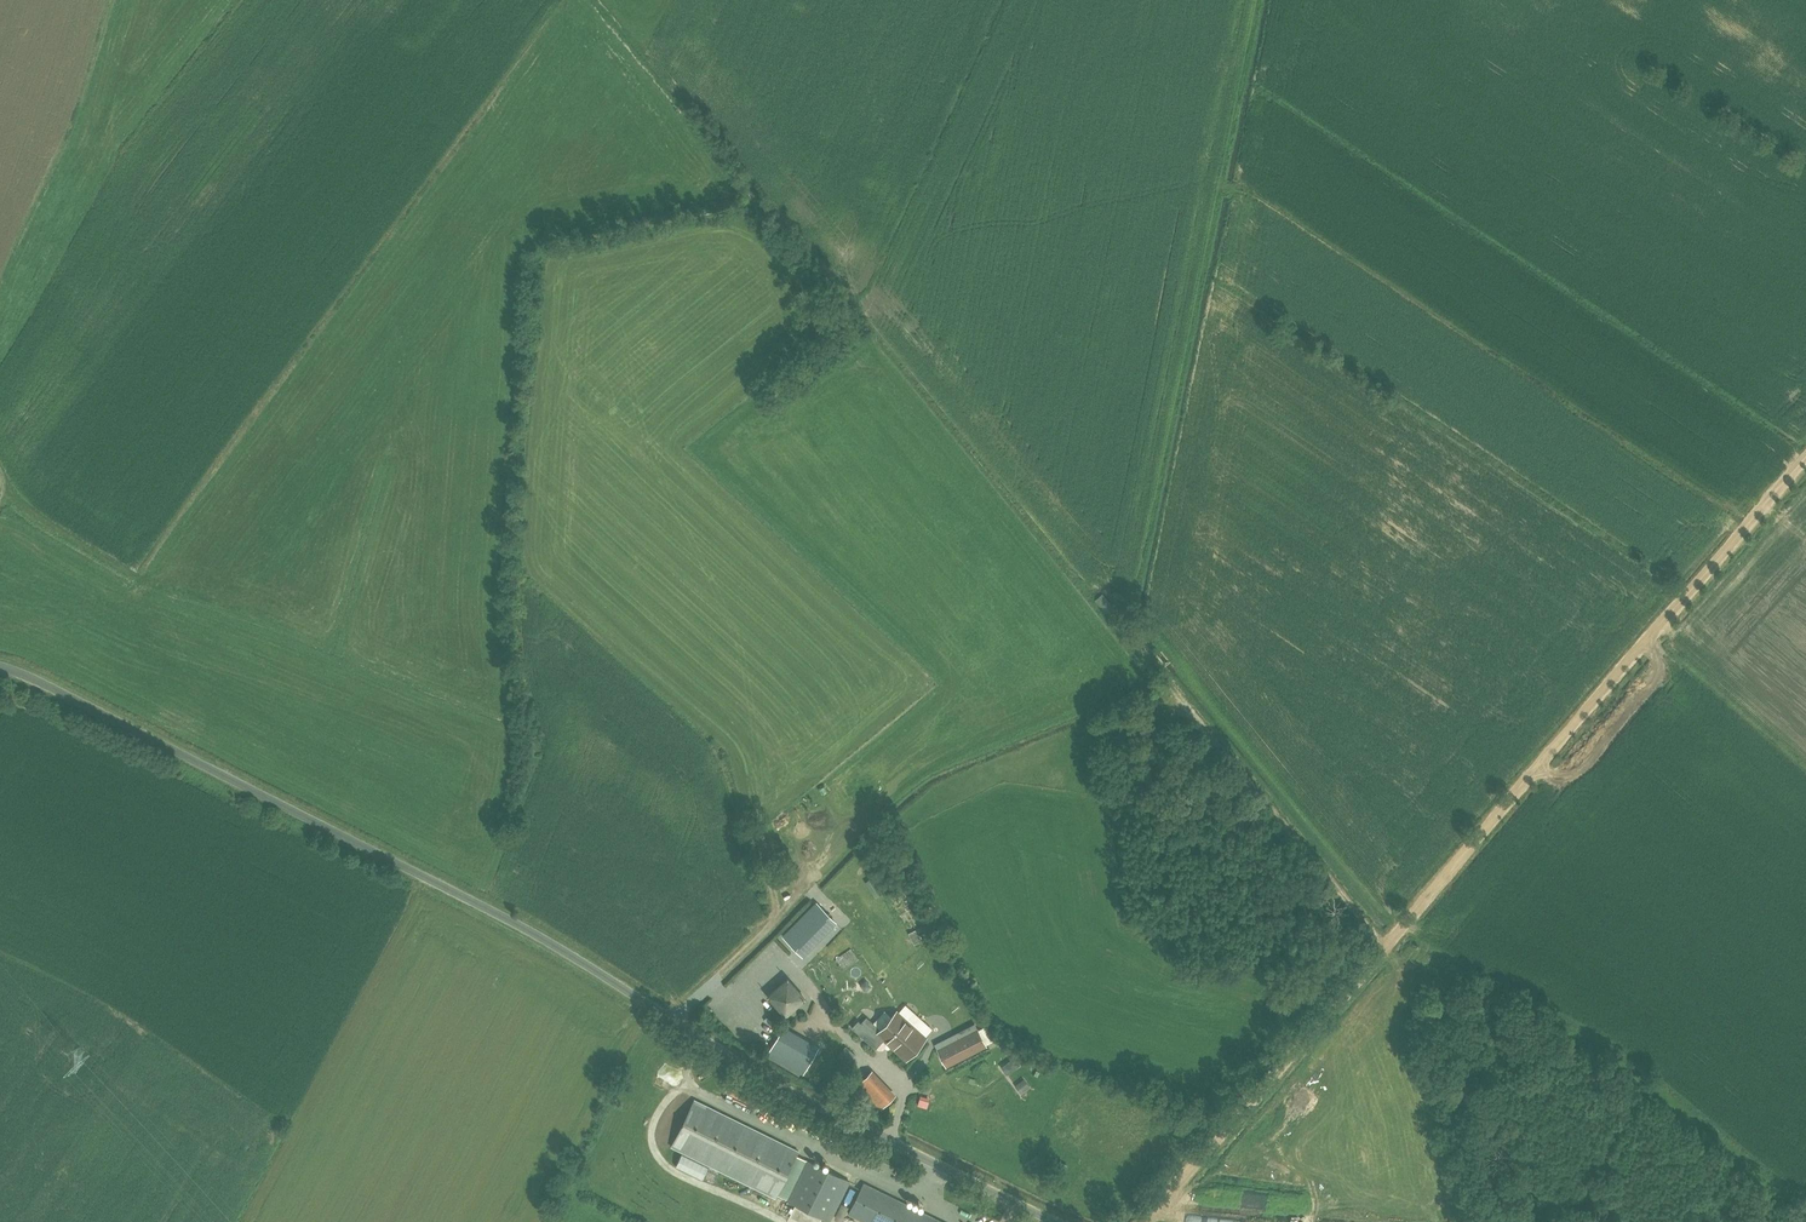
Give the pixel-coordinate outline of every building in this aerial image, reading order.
[(1107,613),(1115,607),(1103,594),(1095,599),(1107,613)] [(1548,819),(1555,814),(1550,805),(1542,810),(1548,819)] [(877,897),(883,906),(893,899),(888,891),(877,897)] [(803,955),(836,923),(816,903),(784,936),(803,955)] [(919,945),(927,941),(922,930),(914,933),(919,945)] [(842,970),(860,959),(852,948),(835,960),(842,970)] [(780,995),(797,1013),(817,994),(799,976),(780,995)] [(859,1020),(852,1027),(876,1049),(884,1039),(907,1059),(926,1038),(897,1011),(881,1029),(867,1017),(861,1023),(859,1020)] [(783,1027),(768,1053),(804,1073),(818,1047),(783,1027)] [(984,1045),(976,1027),(935,1046),(943,1064),(984,1045)] [(1006,1065),(1012,1075),(1027,1068),(1022,1057),(1006,1065)] [(673,1064),(665,1078),(676,1085),(684,1071),(673,1064)] [(893,1096),(871,1072),(859,1084),(882,1108),(893,1096)] [(731,1087),(729,1093),(760,1104),(762,1098),(731,1087)] [(925,1097),(922,1106),(933,1109),(935,1101),(925,1097)] [(776,1198),(797,1155),(799,1151),(694,1100),(672,1147),(776,1198)] [(789,1123),(815,1136),(819,1128),(792,1116),(789,1123)] [(866,1152),(864,1158),(873,1162),(876,1156),(866,1152)] [(830,1221),(845,1192),(844,1192),(849,1181),(807,1160),(787,1200),(830,1221)] [(906,1165),(900,1172),(910,1181),(916,1174),(906,1165)] [(859,1193),(850,1213),(868,1221),(944,1221),(864,1182),(859,1193)]
